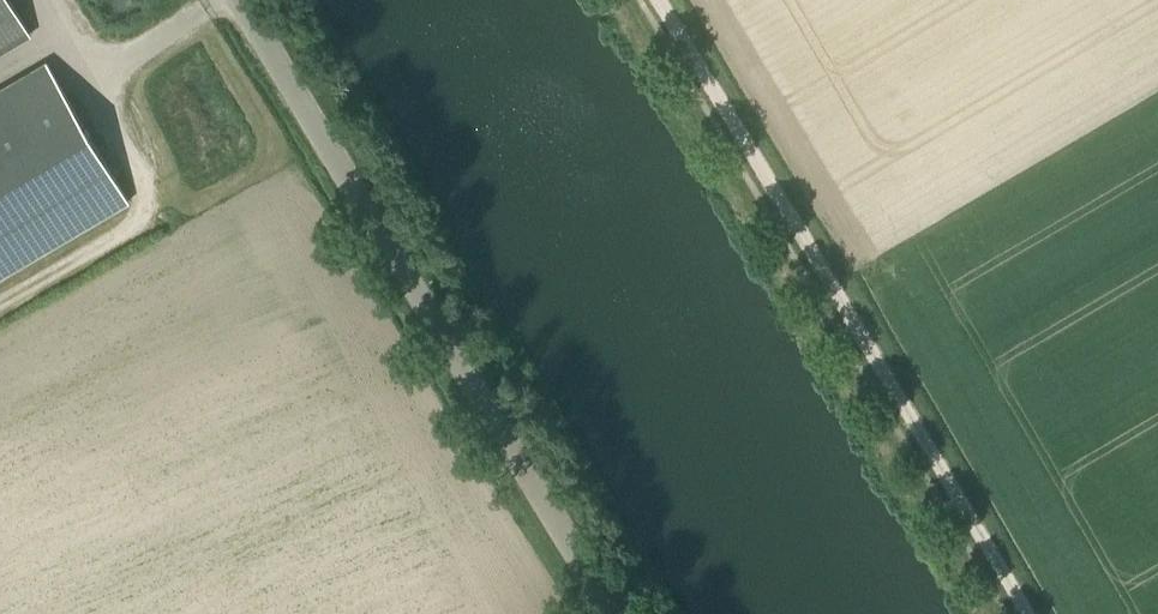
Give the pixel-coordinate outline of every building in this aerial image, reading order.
[(30,34),(10,0),(0,0),(0,52),(30,34)] [(128,201),(46,61),(0,88),(0,276),(128,201)]
